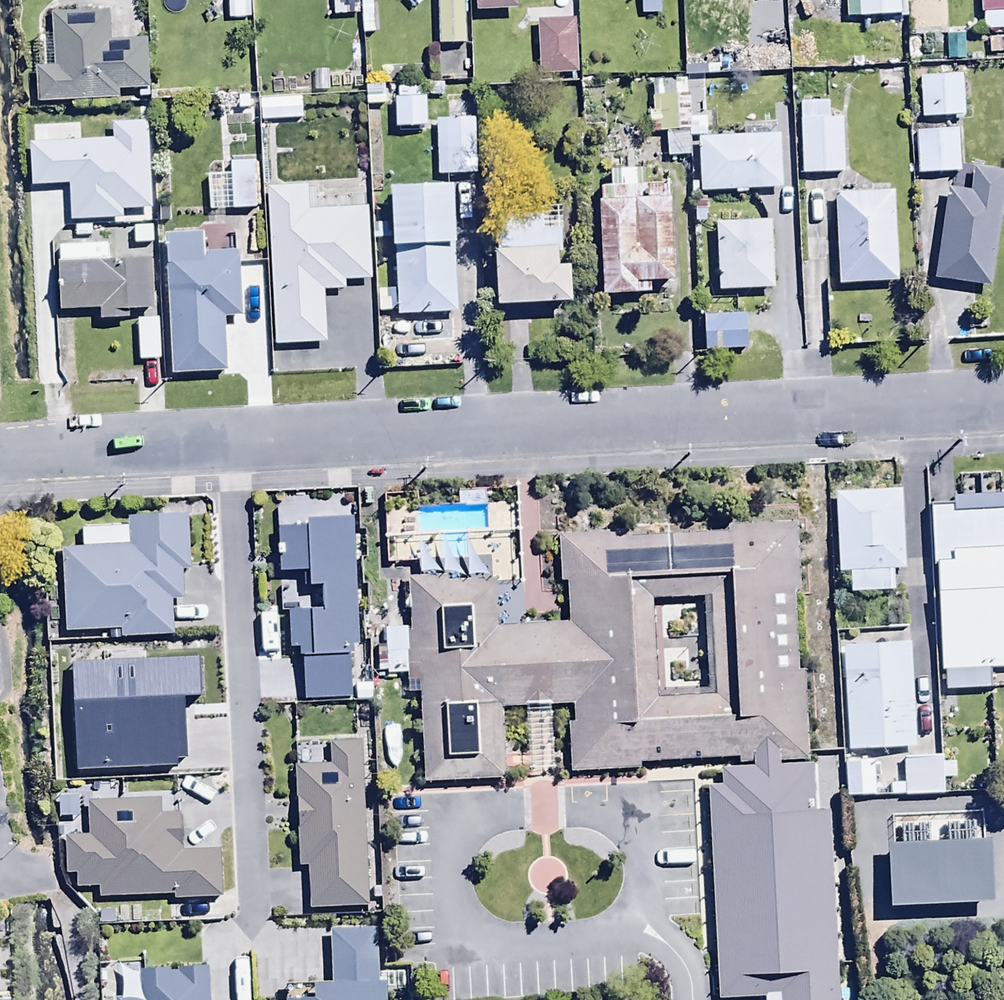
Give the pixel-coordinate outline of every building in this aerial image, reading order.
[(249,0),(228,0),(229,22),(250,22),(249,0)] [(333,19),(359,18),(358,0),(332,0),(333,19)] [(374,39),(374,0),(362,0),(363,39),(374,39)] [(440,49),(466,49),(466,0),(439,0),(440,49)] [(475,19),(521,18),(520,0),(474,0),(475,19)] [(641,19),(660,19),(659,0),(640,0),(641,19)] [(785,0),(768,0),(756,1),(756,24),(771,24),(771,28),(786,28),(785,0)] [(858,22),(899,22),(898,0),(858,0),(858,22)] [(982,36),(1003,35),(1003,0),(981,0),(982,36)] [(37,107),(118,103),(118,92),(146,91),(144,44),(109,46),(108,15),(54,17),(56,69),(36,70),(37,107)] [(577,25),(538,26),(538,80),(578,79),(577,25)] [(963,81),(921,82),(922,123),(964,122),(963,81)] [(427,133),(427,103),(422,103),(422,88),(398,88),(398,104),(396,104),(396,133),(427,133)] [(828,106),(801,107),(802,179),(846,178),(845,124),(829,124),(828,106)] [(476,125),(437,126),(438,180),(477,179),(476,125)] [(702,197),(782,194),(780,139),(768,140),(767,127),(744,128),(744,142),(700,144),(702,197)] [(957,133),(916,136),(919,180),(960,177),(957,133)] [(688,138),(666,139),(667,161),(689,160),(688,138)] [(253,165),(230,166),(232,214),(256,213),(253,165)] [(1003,197),(1003,177),(972,173),(969,196),(946,193),(933,284),(990,292),(1003,197)] [(610,191),(600,191),(605,303),(639,301),(638,288),(675,287),(671,204),(638,205),(637,177),(610,178),(610,191)] [(307,192),(267,194),(275,350),(327,348),(324,295),(346,294),(346,286),(369,285),(365,214),(308,217),(307,192)] [(452,195),(393,197),(399,321),(458,319),(452,195)] [(894,197),(835,200),(839,292),(898,289),(894,197)] [(538,212),(538,219),(497,220),(500,313),(574,311),(573,272),(558,272),(558,260),(561,260),(560,211),(538,212)] [(773,226),(716,227),(719,297),(775,295),(773,226)] [(202,240),(166,241),(171,380),(228,378),(226,320),(240,320),(238,258),(203,260),(202,240)] [(109,250),(60,250),(61,316),(102,315),(102,327),(128,327),(127,316),(151,315),(151,264),(109,264),(109,250)] [(747,353),(746,318),(705,319),(707,355),(747,353)] [(901,495),(836,499),(840,576),(850,575),(851,597),(892,595),(891,576),(905,575),(901,495)] [(930,508),(940,675),(990,672),(991,693),(1003,692),(1003,500),(954,502),(955,508),(930,508)] [(84,553),(61,555),(66,638),(120,635),(120,642),(174,639),(171,603),(184,603),(182,574),(190,574),(187,523),(128,527),(129,531),(121,531),(121,525),(82,528),(84,553)] [(307,532),(278,532),(279,579),(309,578),(310,592),(322,591),(322,617),(289,618),(290,653),(299,652),(299,663),(305,663),(306,707),(351,706),(350,659),(357,659),(354,526),(307,527),(307,532)] [(574,700),(576,774),(812,766),(804,529),(568,536),(571,626),(502,628),(500,577),(413,580),(420,783),(511,780),(508,702),(574,700)] [(709,597),(657,599),(660,692),(712,690),(709,597)] [(910,649),(843,652),(848,756),(914,753),(910,649)] [(370,911),(362,747),(328,749),(329,771),(294,772),(299,872),(308,872),(310,914),(370,911)] [(890,800),(943,798),(942,761),(903,763),(904,788),(890,788),(890,800)] [(874,768),(846,769),(847,800),(876,799),(874,768)] [(99,902),(172,899),(173,905),(221,903),(219,857),(181,859),(179,820),(161,820),(161,805),(86,808),(87,841),(63,841),(65,880),(75,880),(76,893),(99,892),(99,902)] [(975,838),(875,841),(878,907),(900,906),(933,905),(961,904),(977,904),(975,838)] [(378,934),(332,934),(332,989),(285,989),(285,999),(387,999),(387,989),(378,989),(378,934)] [(209,974),(123,977),(124,999),(210,999),(209,974)]
